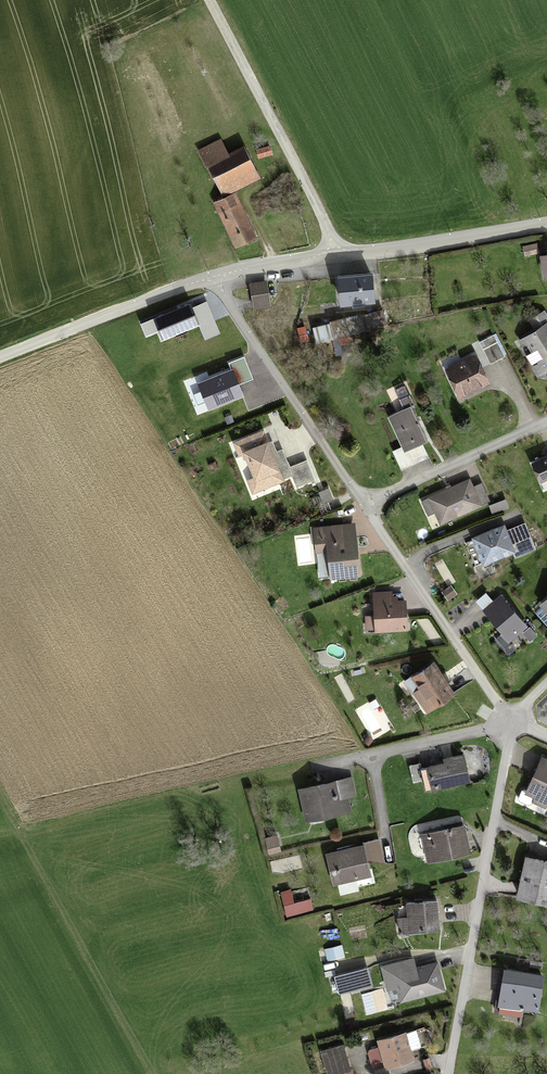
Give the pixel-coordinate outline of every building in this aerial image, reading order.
[(221,142),(201,152),(225,197),(259,179),(244,150),(229,158),(221,142)] [(270,149),(257,152),(259,159),(272,156),(270,149)] [(236,196),(216,205),(236,249),(256,240),(236,196)] [(538,245),(524,248),(526,258),(540,255),(538,245)] [(376,277),(341,278),(342,305),(376,305),(376,277)] [(266,283),(251,285),(254,309),(269,307),(266,283)] [(204,299),(152,322),(161,343),(198,326),(205,341),(220,334),(204,299)] [(360,318),(331,324),(335,341),(363,334),(360,318)] [(519,345),(539,377),(546,372),(546,328),(546,327),(519,345)] [(231,370),(198,383),(209,411),(245,396),(240,385),(253,380),(244,357),(228,364),(231,370)] [(476,359),(447,372),(459,399),(488,386),(476,359)] [(412,409),(390,419),(405,452),(428,442),(412,409)] [(268,430),(234,443),(254,492),(289,478),(295,492),(317,483),(307,460),(284,469),(268,430)] [(533,464),(540,481),(546,478),(546,458),(533,464)] [(472,477),(428,497),(441,526),(485,506),(472,477)] [(356,523),(313,528),(319,581),(362,576),(356,523)] [(506,525),(471,539),(483,569),(535,548),(525,524),(508,531),(506,525)] [(375,595),(376,633),(408,632),(407,604),(399,604),(398,599),(391,599),(391,595),(375,595)] [(502,595),(483,609),(509,643),(528,628),(502,595)] [(455,696),(434,666),(413,680),(421,691),(415,695),(428,715),(455,696)] [(428,769),(431,790),(470,784),(465,757),(444,761),(445,766),(428,769)] [(528,793),(546,801),(546,761),(542,759),(528,793)] [(352,780),(299,791),(306,823),(350,813),(346,798),(355,796),(352,780)] [(464,828),(424,837),(430,865),(470,856),(464,828)] [(363,849),(329,857),(336,886),(370,878),(363,849)] [(520,900),(546,906),(546,865),(528,861),(520,900)] [(438,905),(408,907),(409,920),(399,921),(400,933),(440,930),(438,905)] [(444,991),(437,963),(416,969),(413,960),(386,967),(391,987),(399,985),(403,1002),(444,991)] [(368,970),(336,978),(339,993),(372,986),(368,970)] [(542,977),(505,972),(500,1012),(536,1017),(542,977)] [(405,1036),(379,1043),(386,1069),(412,1062),(405,1036)] [(323,1055),(330,1073),(341,1073),(348,1072),(340,1049),(323,1055)]
